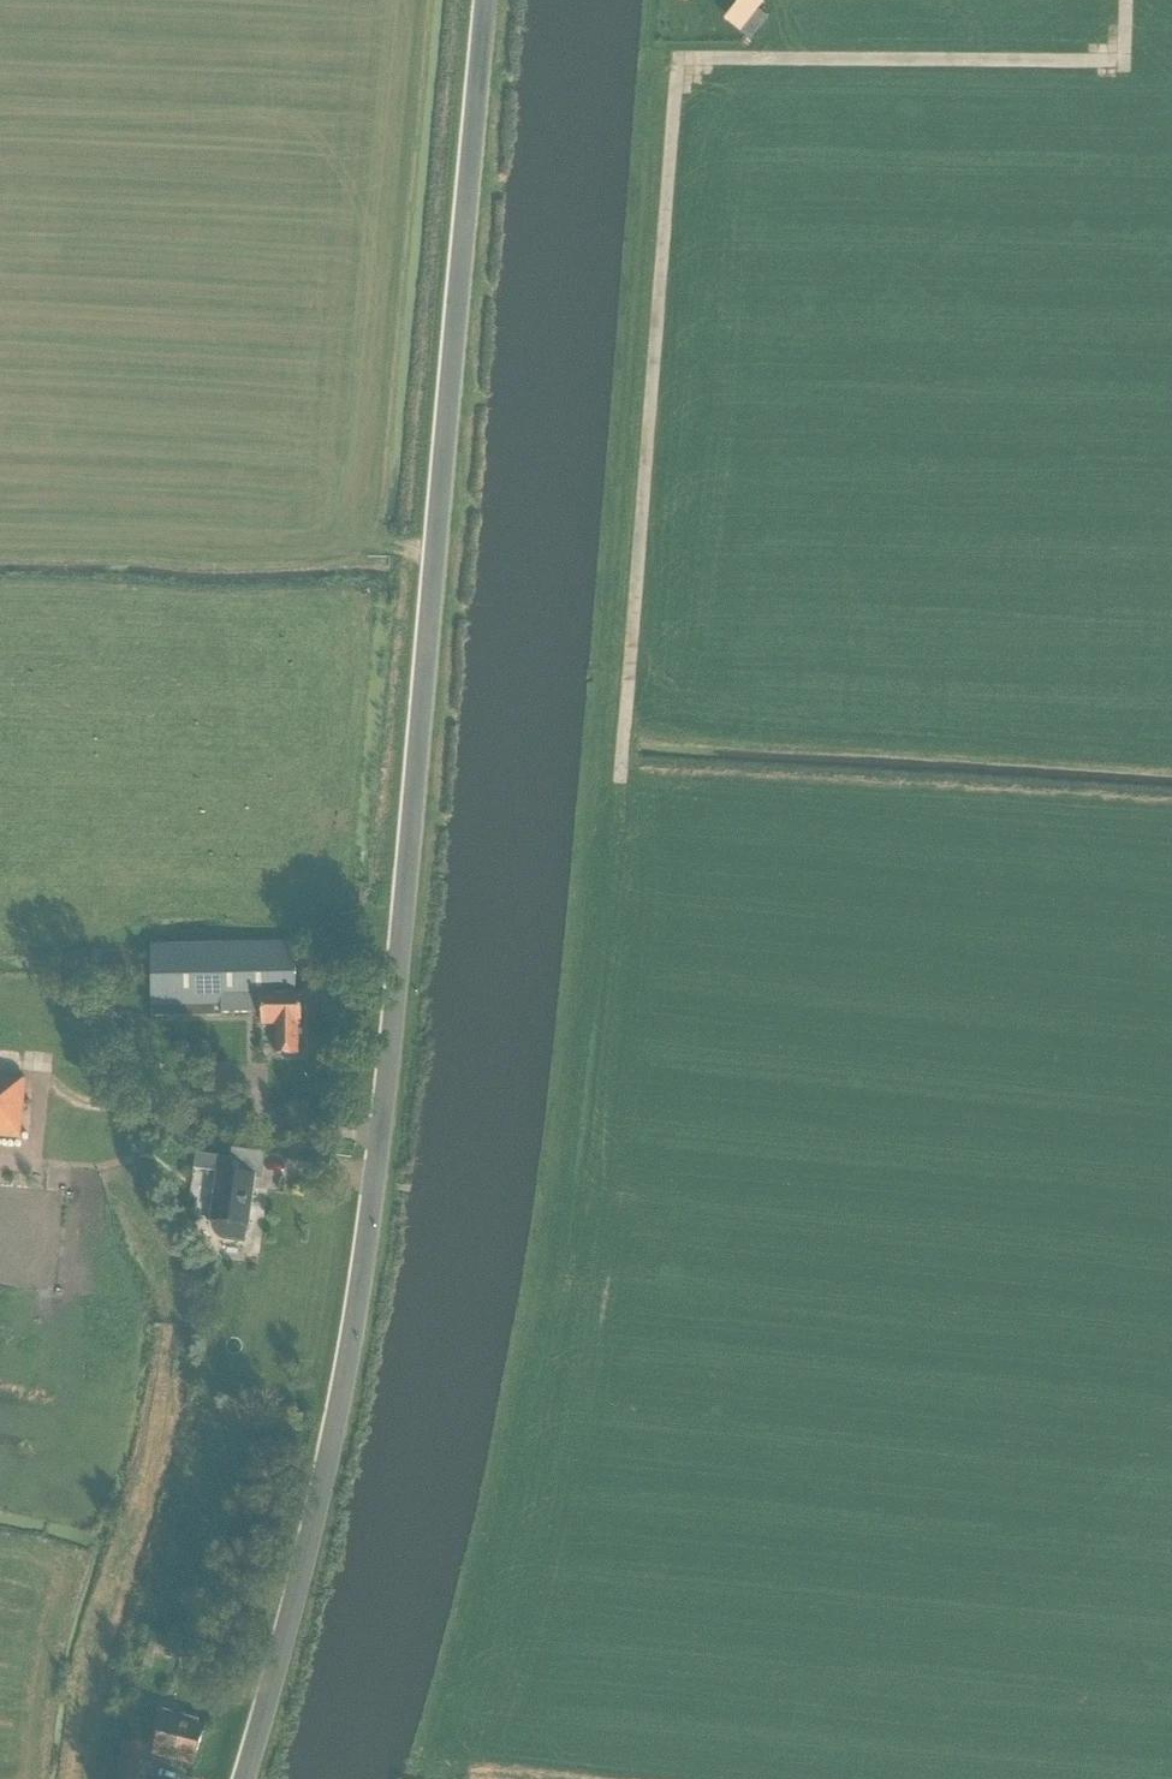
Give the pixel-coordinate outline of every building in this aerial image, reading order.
[(295,994),(296,942),(152,945),(153,1005),(222,1004),(222,1013),(263,1012),(263,1025),(276,1025),(277,1054),(299,1053),(298,1024),(301,1024),(301,994),(295,994)] [(0,1073),(0,1137),(20,1139),(26,1079),(6,1077),(7,1074),(0,1073)] [(248,1224),(254,1178),(262,1179),(265,1153),(232,1149),(231,1158),(197,1154),(195,1169),(219,1172),(212,1224),(212,1228),(214,1234),(218,1238),(224,1240),(244,1243),(247,1224),(248,1224)] [(171,1716),(165,1714),(153,1753),(194,1765),(205,1726),(198,1724),(200,1719),(172,1711),(171,1716)] [(121,1738),(114,1778),(137,1778),(143,1741),(121,1738)]
